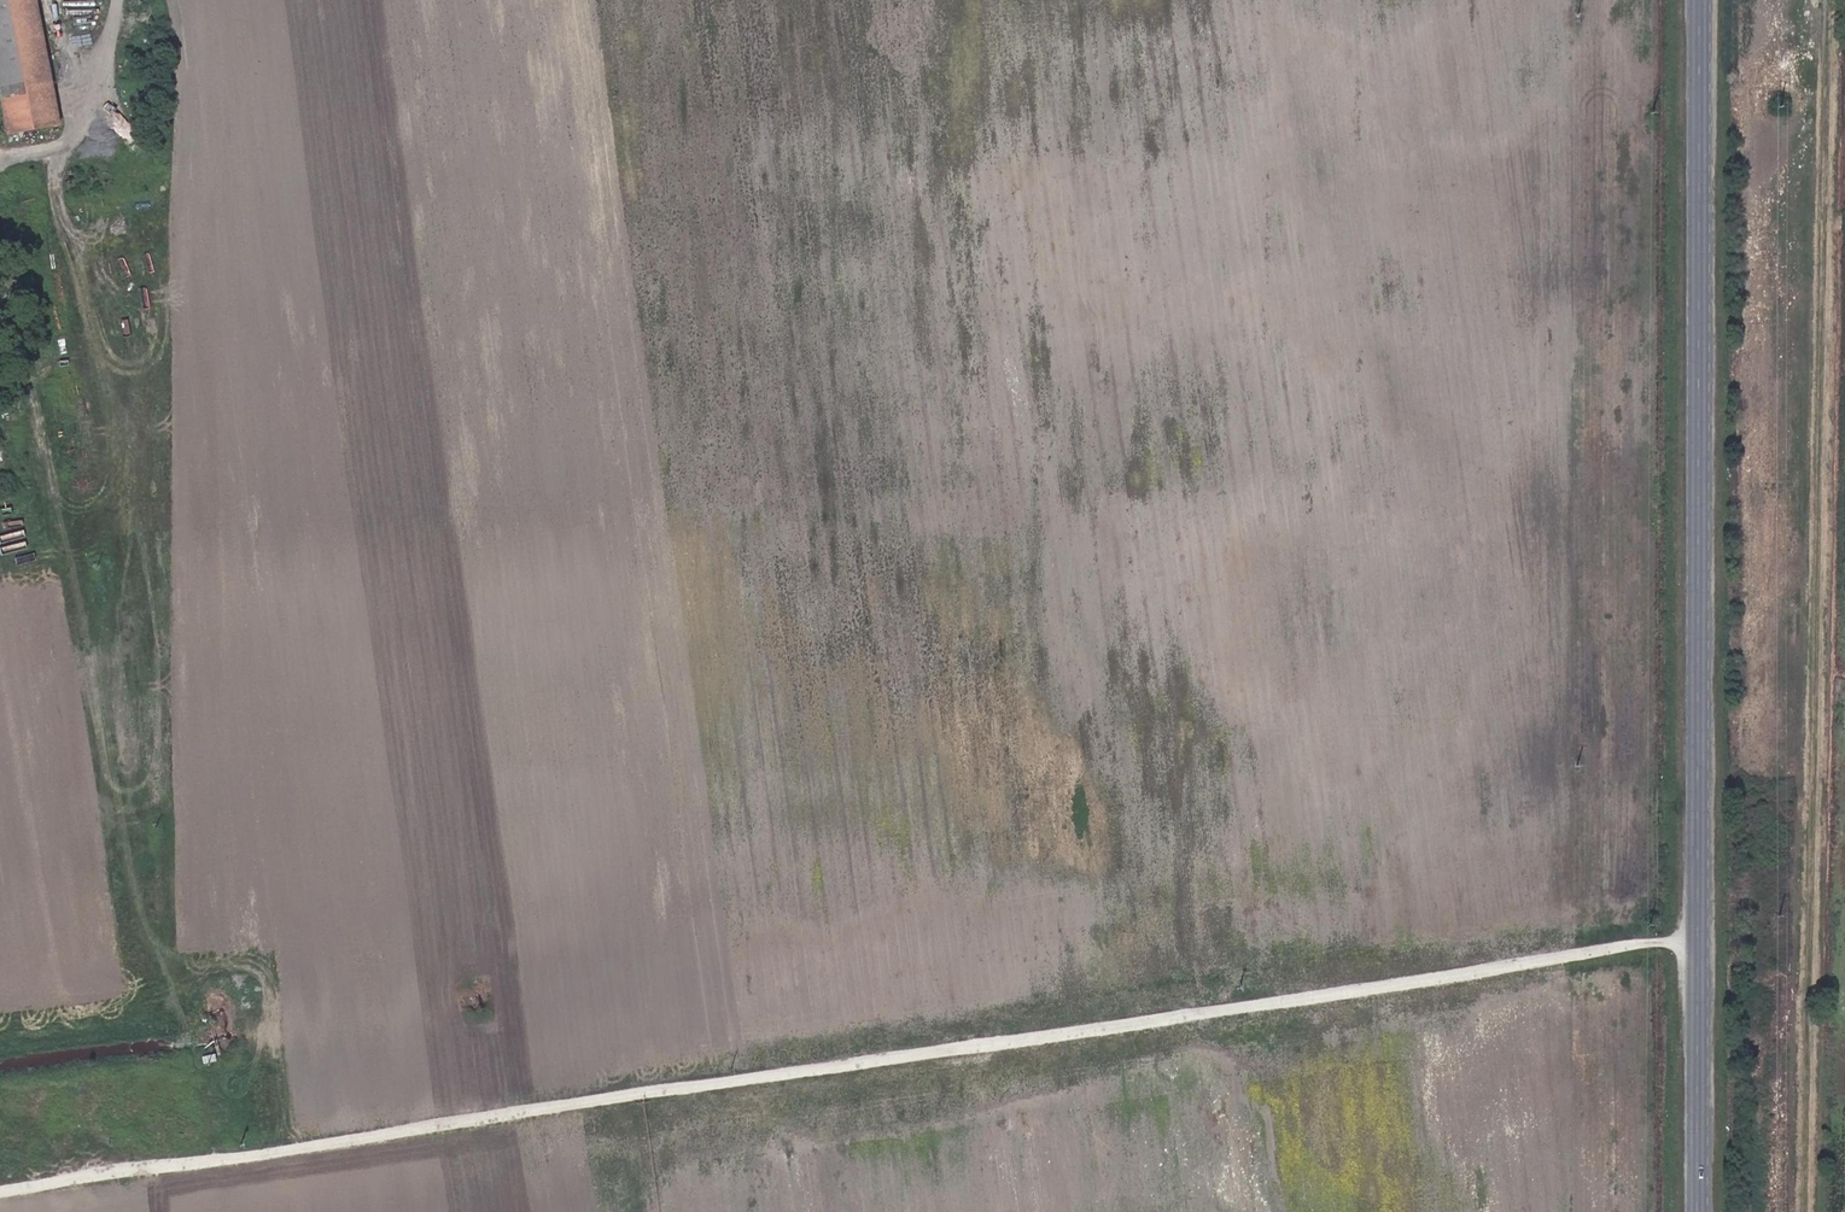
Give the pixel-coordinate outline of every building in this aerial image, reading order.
[(38,0),(0,0),(0,95),(8,135),(60,126),(38,0)]
